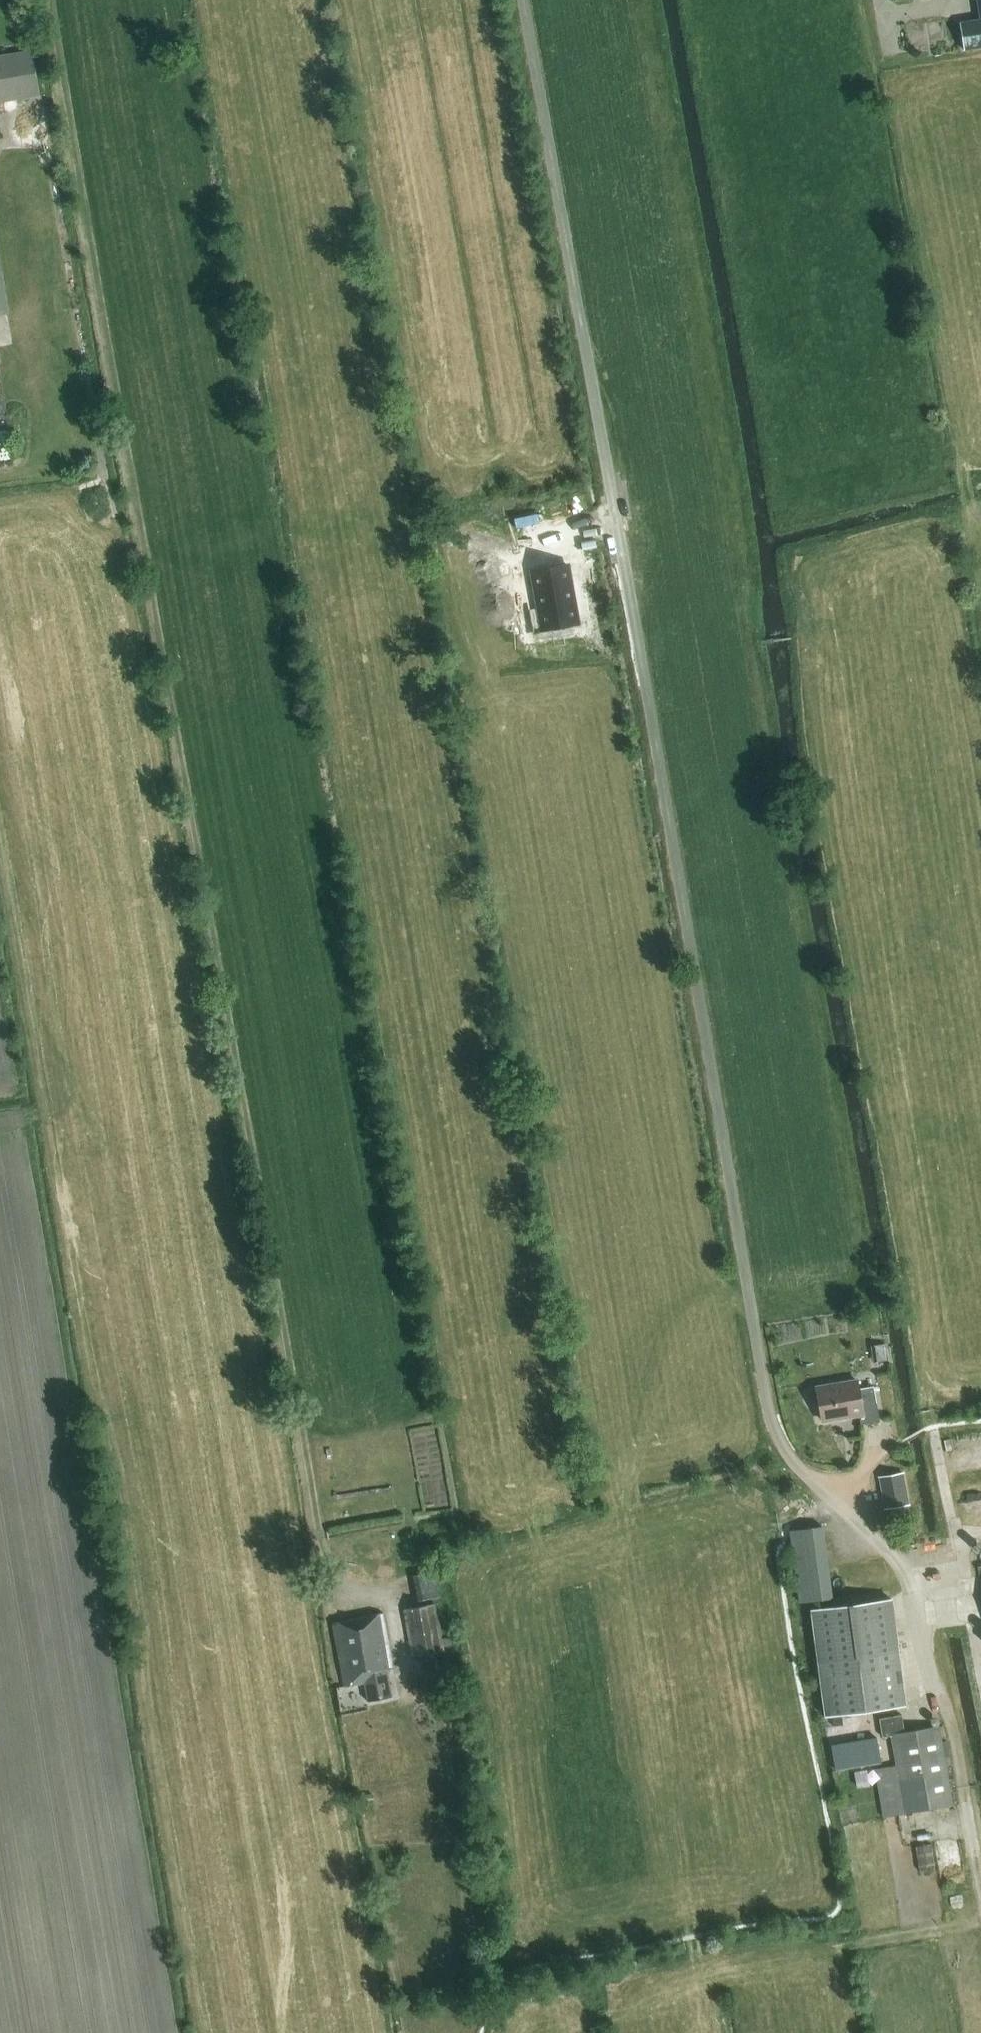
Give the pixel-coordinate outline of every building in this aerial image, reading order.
[(980,19),(960,23),(964,51),(980,48),(980,0),(977,0),(980,19)] [(40,95),(32,51),(0,56),(0,101),(40,95)] [(556,587),(559,604),(582,600),(572,543),(536,549),(540,577),(544,576),(546,588),(556,587)] [(889,1360),(887,1344),(871,1345),(873,1361),(889,1360)] [(861,1424),(879,1420),(873,1385),(858,1388),(857,1380),(816,1388),(821,1420),(859,1414),(861,1424)] [(878,1476),(884,1509),(909,1504),(903,1472),(878,1476)] [(790,1530),(800,1603),(832,1599),(823,1526),(790,1530)] [(444,1570),(424,1571),(425,1598),(445,1597),(444,1570)] [(892,1598),(810,1609),(824,1716),(906,1705),(892,1598)] [(403,1609),(412,1658),(452,1651),(450,1637),(441,1639),(435,1604),(403,1609)] [(386,1668),(392,1667),(382,1614),(333,1623),(345,1686),(364,1682),(368,1700),(391,1696),(386,1668)] [(874,1769),(883,1817),(953,1805),(939,1725),(905,1731),(901,1714),(880,1718),(883,1737),(890,1735),(895,1765),(874,1769)] [(869,1739),(822,1748),(826,1771),(873,1763),(869,1739)] [(915,1846),(919,1871),(934,1868),(930,1844),(915,1846)]
